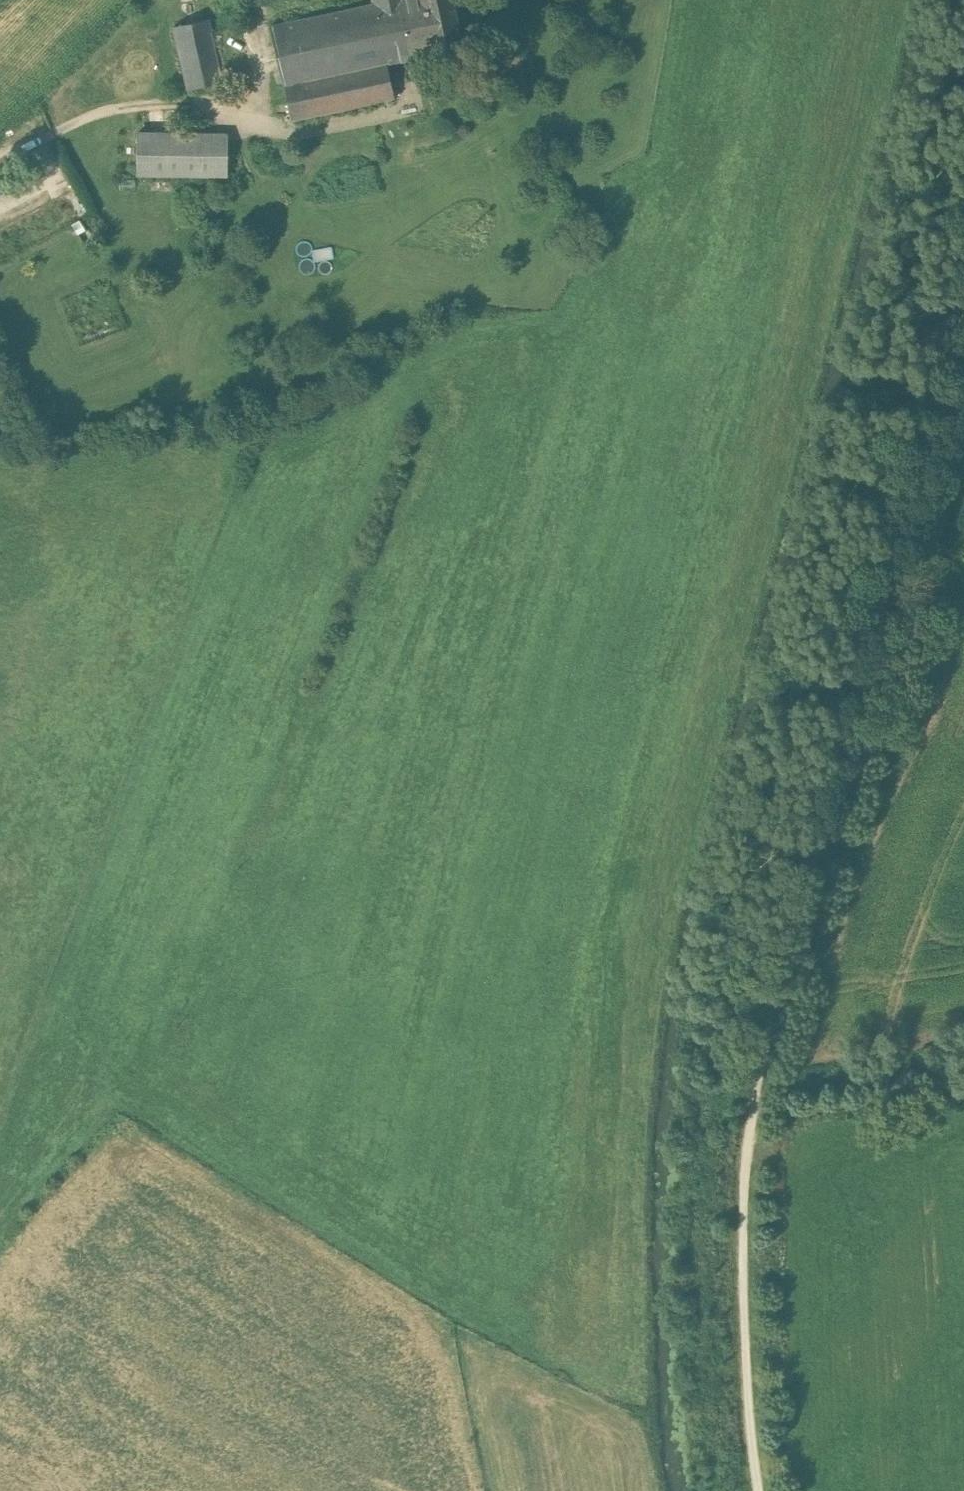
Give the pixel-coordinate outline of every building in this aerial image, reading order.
[(387,64),(414,58),(402,0),(392,0),(376,3),(270,26),(283,85),(387,64)] [(419,0),(402,0),(414,58),(431,54),(419,0)] [(431,54),(431,55),(463,49),(452,0),(419,0),(431,54)] [(209,19),(173,27),(187,89),(224,82),(212,32),(209,19)] [(387,64),(283,85),(291,119),(394,97),(387,64)] [(228,134),(137,133),(136,174),(227,175),(228,134)]
